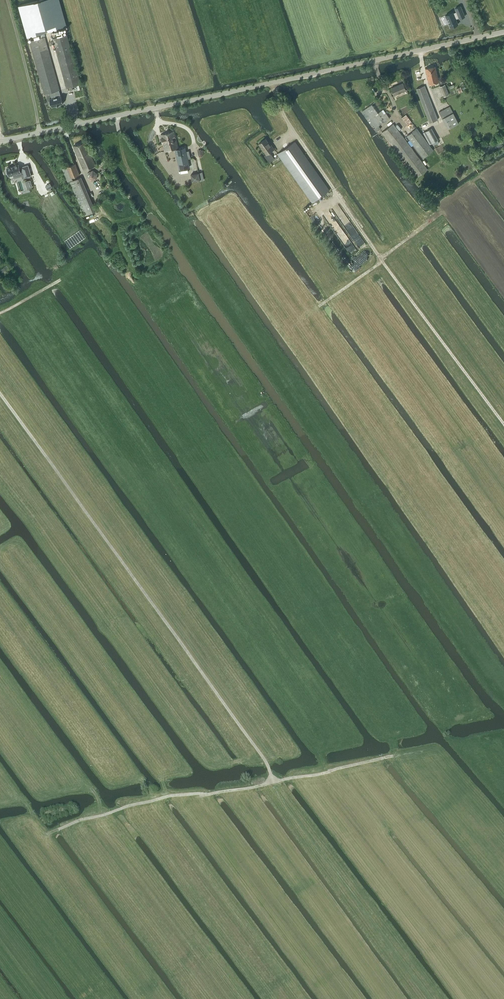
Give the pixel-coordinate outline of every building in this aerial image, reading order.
[(40,38),(39,34),(40,33),(41,36),(45,35),(44,32),(67,26),(59,0),(38,0),(18,6),(27,37),(34,35),(35,39),(30,41),(44,94),(50,92),(59,90),(60,90),(45,37),(40,38)] [(453,17),(454,21),(459,19),(457,14),(459,13),(460,15),(464,13),(460,5),(456,7),(457,8),(456,9),(455,8),(447,11),(450,18),(453,17)] [(81,84),(67,34),(53,38),(53,40),(54,43),(67,88),(81,84)] [(429,84),(439,82),(435,66),(425,68),(429,84)] [(394,95),(406,90),(403,83),(391,88),(394,95)] [(449,95),(445,84),(440,86),(444,97),(449,95)] [(430,122),(438,119),(424,85),(417,88),(430,122)] [(50,101),(49,101),(50,105),(51,104),(52,106),(56,105),(56,106),(59,105),(59,104),(63,103),(61,95),(61,96),(59,90),(50,92),(52,98),(49,99),(50,101)] [(371,104),(362,111),(376,132),(381,128),(379,126),(389,118),(383,109),(378,113),(371,104)] [(448,129),(458,123),(449,106),(439,112),(448,129)] [(412,122),(406,114),(402,117),(408,125),(412,122)] [(416,178),(427,169),(393,124),(382,132),(416,178)] [(423,158),(433,150),(417,128),(407,136),(423,158)] [(431,128),(423,132),(430,144),(438,139),(431,128)] [(162,143),(176,140),(173,131),(160,134),(162,143)] [(258,143),(266,154),(264,155),(269,162),(274,158),(269,152),(274,149),(271,144),(270,145),(265,139),(258,143)] [(174,148),(178,147),(176,140),(162,143),(164,151),(174,148)] [(95,165),(94,164),(85,141),(74,145),(84,170),(95,165)] [(312,203),(329,190),(295,142),(277,154),(312,203)] [(177,157),(186,155),(185,147),(175,149),(177,157)] [(176,156),(176,155),(176,154),(175,153),(174,152),(172,151),(171,151),(169,151),(167,152),(166,153),(166,154),(166,155),(166,157),(167,159),(168,160),(170,160),(171,160),(172,160),(173,160),(174,159),(175,158),(176,157),(176,156)] [(186,155),(177,157),(179,169),(189,167),(186,155)] [(72,177),(79,174),(75,163),(62,168),(67,182),(72,180),(72,177)] [(8,169),(7,170),(8,174),(9,174),(10,175),(15,174),(16,177),(22,175),(23,178),(30,176),(26,165),(22,167),(20,168),(20,167),(19,164),(7,168),(8,169)] [(92,181),(97,179),(97,173),(93,169),(88,172),(87,178),(92,181)] [(204,180),(202,172),(191,174),(192,181),(200,180),(200,181),(204,180)] [(94,211),(80,177),(70,182),(84,215),(94,211)] [(10,266),(5,261),(0,266),(0,270),(3,273),(10,266)]
